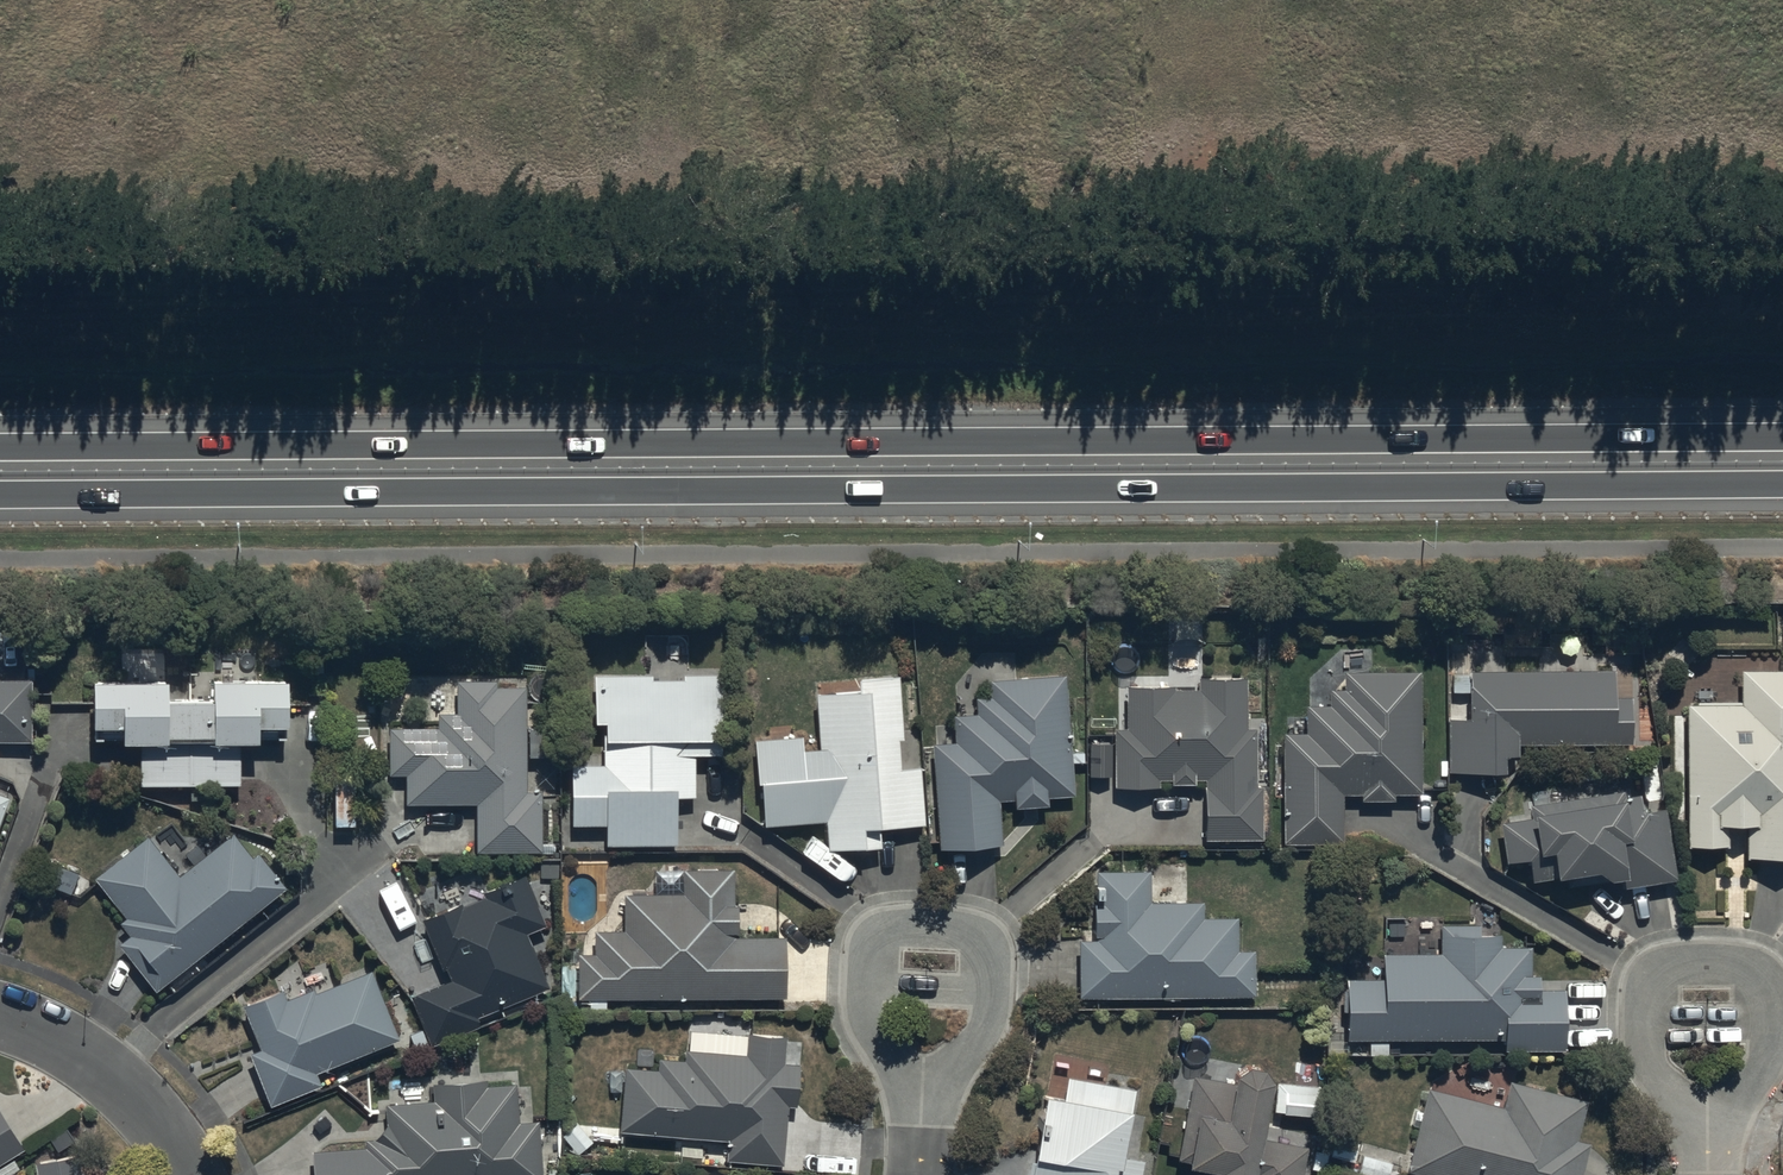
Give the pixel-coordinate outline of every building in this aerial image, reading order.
[(1613,676),(1473,676),(1470,676),(1469,723),(1449,723),(1449,779),(1505,780),(1505,766),(1519,766),(1519,748),(1630,749),(1631,701),(1613,701),(1613,676)] [(1742,678),(1742,709),(1683,710),(1686,852),(1729,851),(1728,836),(1745,836),(1746,865),(1782,865),(1782,677),(1742,678)] [(651,679),(593,679),(593,729),(602,729),(603,770),(571,770),(571,830),(606,830),(606,851),(676,850),(675,802),(694,802),(694,762),(722,762),(721,680),(681,680),(681,686),(651,686),(651,679)] [(1421,798),(1421,679),(1346,679),(1346,694),(1329,694),(1329,710),(1307,710),(1307,736),(1285,736),(1285,848),(1343,848),(1343,797),(1360,797),(1360,803),(1395,803),(1395,798),(1421,798)] [(1070,756),(1064,680),(991,686),(992,702),(973,703),(975,719),(954,720),(956,749),(931,750),(939,854),(1003,849),(999,804),(1014,803),(1015,815),(1047,812),(1046,803),(1074,801),(1071,768),(1085,767),(1084,755),(1070,756)] [(903,744),(897,682),(857,685),(858,697),(814,700),(814,703),(799,704),(802,736),(819,735),(820,754),(801,756),(800,741),(756,744),(763,831),(825,825),(828,859),(881,854),(879,835),(925,831),(919,771),(901,773),(898,744),(903,744)] [(166,691),(90,692),(90,736),(102,736),(102,746),(120,746),(120,754),(139,754),(139,791),(240,790),(240,753),(258,753),(258,747),(285,747),(285,738),(286,738),(285,691),(284,691),(284,683),(258,684),(258,690),(214,690),(214,710),(166,710),(166,691)] [(1245,733),(1245,683),(1197,683),(1197,696),(1174,696),(1174,691),(1129,691),(1129,735),(1115,735),(1115,748),(1088,748),(1088,780),(1113,780),(1113,793),(1157,793),(1157,783),(1170,783),(1170,790),(1194,790),(1194,782),(1204,782),(1204,843),(1261,843),(1261,792),(1255,792),(1255,733),(1245,733)] [(0,685),(0,747),(31,747),(31,685),(0,685)] [(524,798),(524,693),(496,693),(496,686),(455,686),(455,720),(438,720),(438,734),(388,734),(388,779),(406,780),(406,810),(477,810),(477,858),(541,857),(540,798),(524,798)] [(1623,796),(1528,810),(1530,825),(1499,829),(1505,869),(1528,865),(1531,886),(1557,882),(1559,892),(1607,885),(1608,888),(1620,886),(1621,894),(1675,886),(1665,816),(1642,820),(1639,800),(1624,803),(1623,796)] [(178,882),(145,842),(94,884),(126,922),(119,927),(130,940),(117,950),(157,999),(285,893),(257,859),(252,863),(232,838),(208,858),(198,847),(186,857),(195,868),(178,882)] [(577,956),(577,1002),(785,1000),(784,941),(737,941),(737,908),(732,909),(732,876),(679,877),(679,899),(624,900),(624,935),(594,935),(594,956),(577,956)] [(1077,944),(1077,1001),(1254,1000),(1253,955),(1238,955),(1238,924),(1204,924),(1204,907),(1150,908),(1150,876),(1095,877),(1096,944),(1077,944)] [(548,989),(526,934),(543,927),(524,879),(484,894),(486,898),(459,909),(458,907),(422,920),(442,971),(447,969),(452,982),(412,998),(429,1043),(478,1023),(476,1017),(548,989)] [(1345,983),(1345,1044),(1368,1044),(1368,1058),(1386,1058),(1386,1044),(1502,1044),(1502,1053),(1565,1053),(1565,992),(1540,992),(1540,980),(1530,980),(1530,952),(1503,952),(1503,941),(1480,941),(1480,931),(1440,931),(1440,957),(1382,957),(1382,983),(1345,983)] [(248,1057),(269,1112),(321,1092),(316,1079),(400,1047),(372,973),(315,994),(314,990),(284,1001),(281,994),(242,1009),(259,1054),(248,1057)] [(656,1073),(625,1070),(620,1136),(728,1144),(726,1166),(783,1170),(787,1112),(795,1113),(798,1067),(784,1066),(785,1043),(689,1036),(687,1056),(684,1056),(683,1067),(657,1065),(656,1073)] [(1178,1166),(1189,1168),(1187,1174),(1301,1174),(1305,1150),(1263,1143),(1273,1092),(1262,1079),(1247,1078),(1235,1088),(1196,1080),(1178,1166)] [(1045,1105),(1030,1174),(1144,1174),(1146,1165),(1123,1160),(1137,1096),(1066,1081),(1060,1108),(1045,1105)] [(311,1155),(312,1174),(543,1174),(541,1127),(519,1128),(517,1088),(485,1089),(485,1084),(432,1087),(433,1104),(384,1107),(385,1132),(375,1144),(366,1144),(366,1155),(311,1155)] [(1407,1174),(1584,1174),(1591,1150),(1576,1146),(1587,1106),(1509,1085),(1503,1109),(1429,1089),(1407,1174)] [(22,1153),(0,1120),(0,1168),(22,1153)] [(76,1161),(34,1168),(35,1174),(78,1174),(76,1161)]
